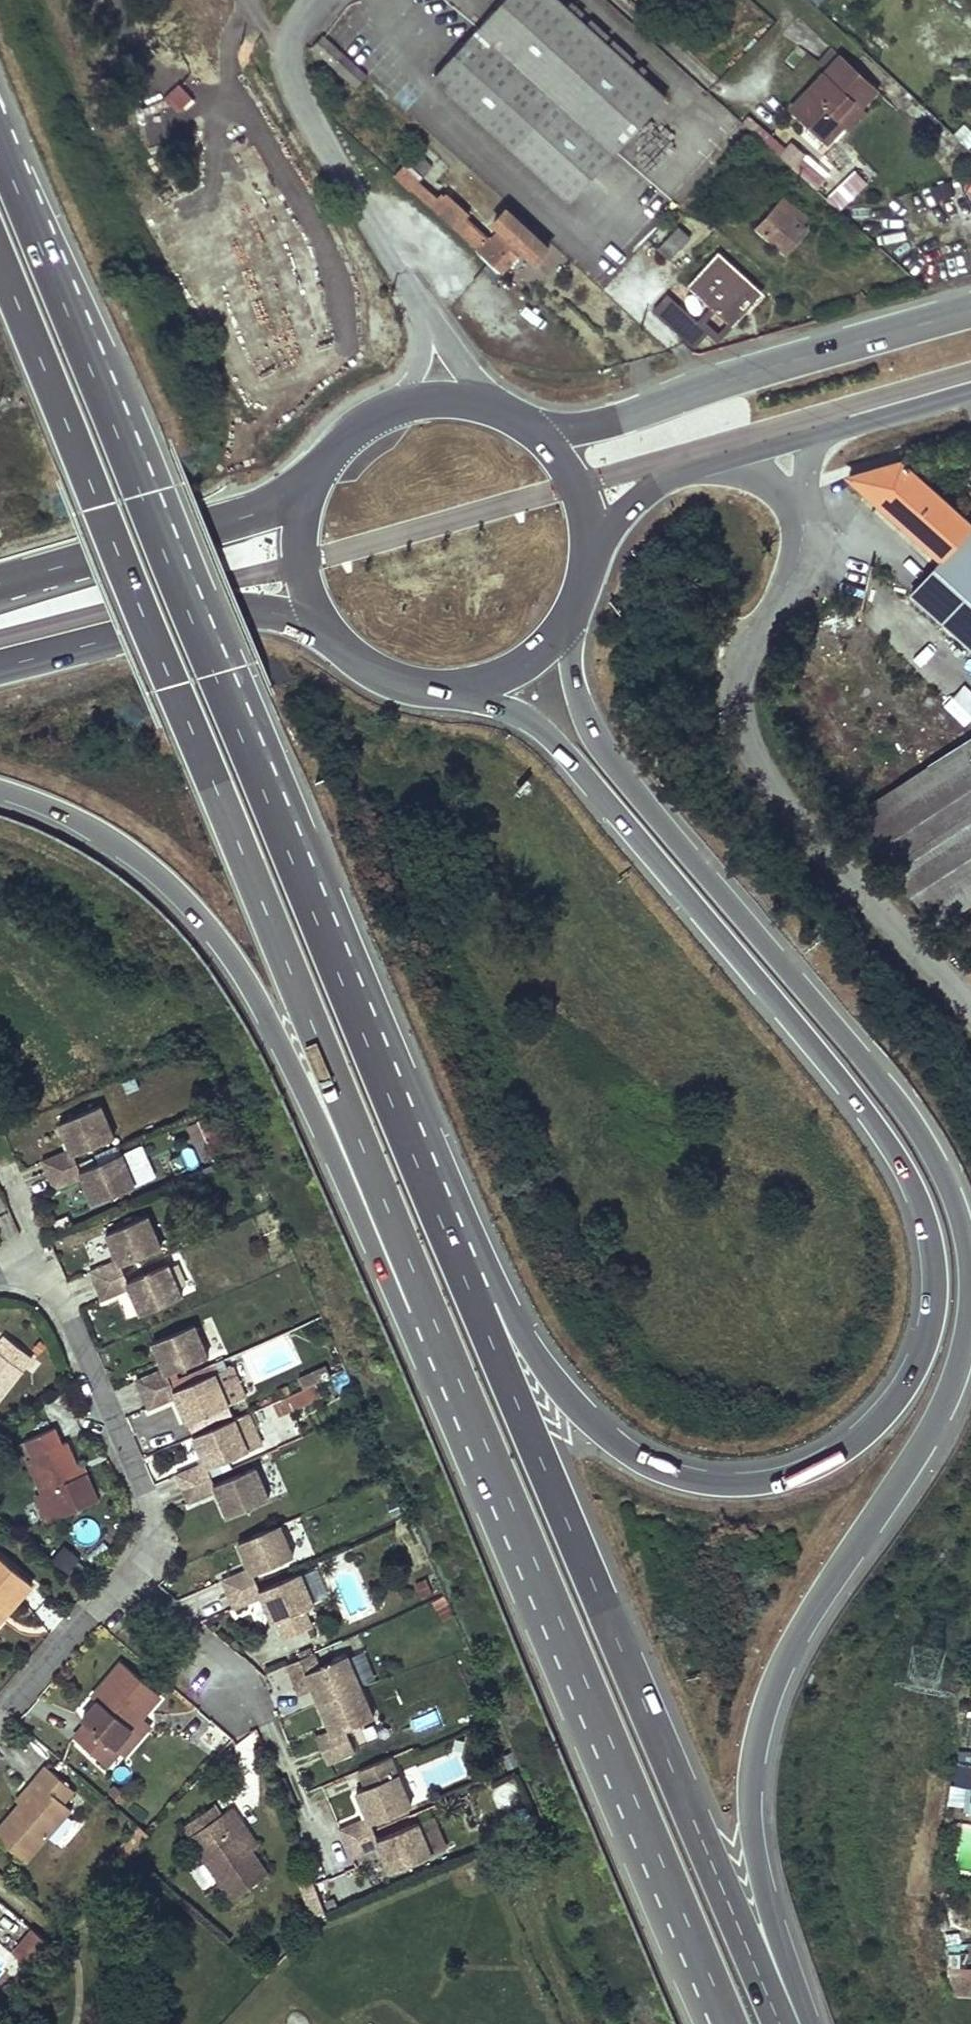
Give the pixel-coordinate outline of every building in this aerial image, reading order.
[(479,30),(614,154),(666,98),(561,0),(506,0),(479,30)] [(570,202),(614,154),(479,30),(435,78),(570,202)] [(368,77),(325,37),(313,50),(357,89),(368,77)] [(835,50),(821,64),(828,72),(842,58),(835,50)] [(876,92),(842,58),(828,72),(791,109),(825,143),(843,125),(859,108),(876,92)] [(849,131),(866,115),(859,108),(843,125),(849,131)] [(779,155),(800,175),(814,160),(792,141),(779,155)] [(822,159),(803,180),(815,190),(834,169),(822,159)] [(411,190),(419,182),(405,170),(398,178),(411,190)] [(419,182),(411,190),(443,220),(454,231),(472,247),(484,235),(466,220),(468,216),(445,195),(443,198),(440,195),(437,199),(419,182)] [(784,200),(758,229),(786,253),(806,231),(800,225),(804,219),(784,200)] [(487,239),(484,235),(472,247),(499,272),(501,273),(522,251),(536,262),(549,249),(506,210),(494,224),(501,230),(492,240),(489,238),(487,239)] [(679,228),(659,250),(671,261),(691,239),(679,228)] [(550,279),(566,257),(553,248),(538,270),(550,279)] [(717,254),(689,286),(729,323),(758,292),(717,254)] [(667,296),(653,312),(688,344),(703,328),(667,296)] [(851,475),(944,560),(970,529),(970,521),(904,461),(851,475)] [(944,560),(913,595),(943,622),(970,591),(970,529),(944,560)] [(943,622),(970,647),(970,591),(943,622)] [(860,833),(928,907),(970,881),(970,764),(860,833)] [(42,1163),(47,1176),(75,1165),(71,1156),(111,1139),(98,1108),(57,1125),(68,1152),(42,1163)] [(75,1165),(47,1176),(53,1190),(79,1179),(90,1205),(131,1187),(118,1157),(79,1173),(75,1165)] [(88,1273),(94,1287),(121,1275),(117,1266),(157,1249),(144,1218),(102,1235),(114,1262),(88,1273)] [(175,1263),(185,1292),(197,1288),(187,1259),(175,1263)] [(121,1275),(94,1287),(99,1301),(126,1290),(137,1316),(179,1298),(165,1266),(124,1283),(121,1275)] [(135,1384),(141,1398),(169,1386),(165,1377),(207,1359),(194,1329),(151,1347),(161,1372),(135,1384)] [(0,1344),(0,1400),(23,1369),(33,1357),(6,1336),(0,1344)] [(169,1386),(173,1394),(212,1376),(216,1374),(213,1367),(169,1386)] [(228,1369),(216,1374),(212,1376),(173,1394),(169,1386),(141,1398),(147,1412),(173,1401),(184,1426),(242,1401),(228,1369)] [(313,1376),(299,1382),(302,1390),(273,1402),(279,1417),(323,1398),(313,1376)] [(246,1454),(232,1422),(191,1441),(202,1466),(176,1478),(182,1491),(209,1480),(206,1471),(246,1454)] [(81,1477),(75,1464),(67,1444),(62,1446),(55,1430),(25,1443),(32,1459),(27,1461),(41,1493),(47,1490),(59,1521),(99,1504),(87,1475),(81,1477)] [(81,1462),(75,1464),(81,1477),(87,1475),(81,1462)] [(213,1488),(209,1480),(182,1491),(188,1505),(214,1494),(225,1521),(267,1503),(254,1471),(213,1488)] [(47,1490),(41,1493),(36,1495),(48,1525),(59,1521),(47,1490)] [(292,1559),(279,1528),(236,1546),(247,1571),(221,1582),(227,1596),(253,1585),(250,1577),(292,1559)] [(68,1577),(83,1569),(71,1546),(55,1554),(68,1577)] [(2,1609),(8,1614),(32,1585),(0,1559),(0,1612),(2,1609)] [(256,1592),(253,1585),(227,1596),(233,1611),(259,1600),(270,1626),(312,1607),(299,1574),(256,1592)] [(0,1612),(0,1623),(8,1614),(2,1609),(0,1612)] [(267,1661),(287,1655),(281,1635),(261,1640),(267,1661)] [(318,1667),(313,1655),(285,1667),(290,1679),(306,1672),(319,1704),(361,1686),(347,1655),(318,1667)] [(102,1697),(97,1702),(81,1720),(85,1724),(73,1738),(106,1766),(118,1752),(119,1751),(115,1748),(141,1717),(159,1696),(121,1663),(96,1691),(102,1697)] [(374,1717),(361,1686),(319,1704),(331,1731),(313,1739),(323,1764),(342,1756),(333,1735),(374,1717)] [(91,1697),(97,1702),(102,1697),(96,1691),(91,1697)] [(119,1751),(118,1752),(122,1755),(148,1724),(141,1717),(115,1748),(119,1751)] [(959,1750),(958,1763),(970,1764),(970,1751),(959,1750)] [(956,1765),(955,1784),(970,1785),(970,1766),(956,1765)] [(17,1807),(0,1827),(0,1843),(24,1863),(70,1810),(62,1804),(72,1792),(44,1768),(34,1780),(37,1783),(17,1807)] [(339,1828),(345,1842),(373,1829),(370,1820),(410,1803),(398,1773),(356,1791),(366,1816),(339,1828)] [(13,1804),(17,1807),(37,1783),(34,1780),(13,1804)] [(949,1809),(970,1811),(970,1787),(950,1786),(949,1809)] [(120,1794),(113,1788),(107,1794),(113,1801),(120,1794)] [(267,1877),(249,1850),(234,1827),(243,1822),(234,1808),(222,1816),(189,1838),(197,1851),(230,1900),(267,1877)] [(373,1829),(345,1842),(350,1855),(378,1843),(390,1871),(431,1853),(417,1820),(376,1837),(373,1829)] [(234,1827),(249,1850),(258,1845),(243,1822),(234,1827)] [(34,1971),(55,1948),(33,1931),(14,1954),(34,1971)] [(959,2000),(970,2001),(970,1981),(958,1980),(959,2000)]
